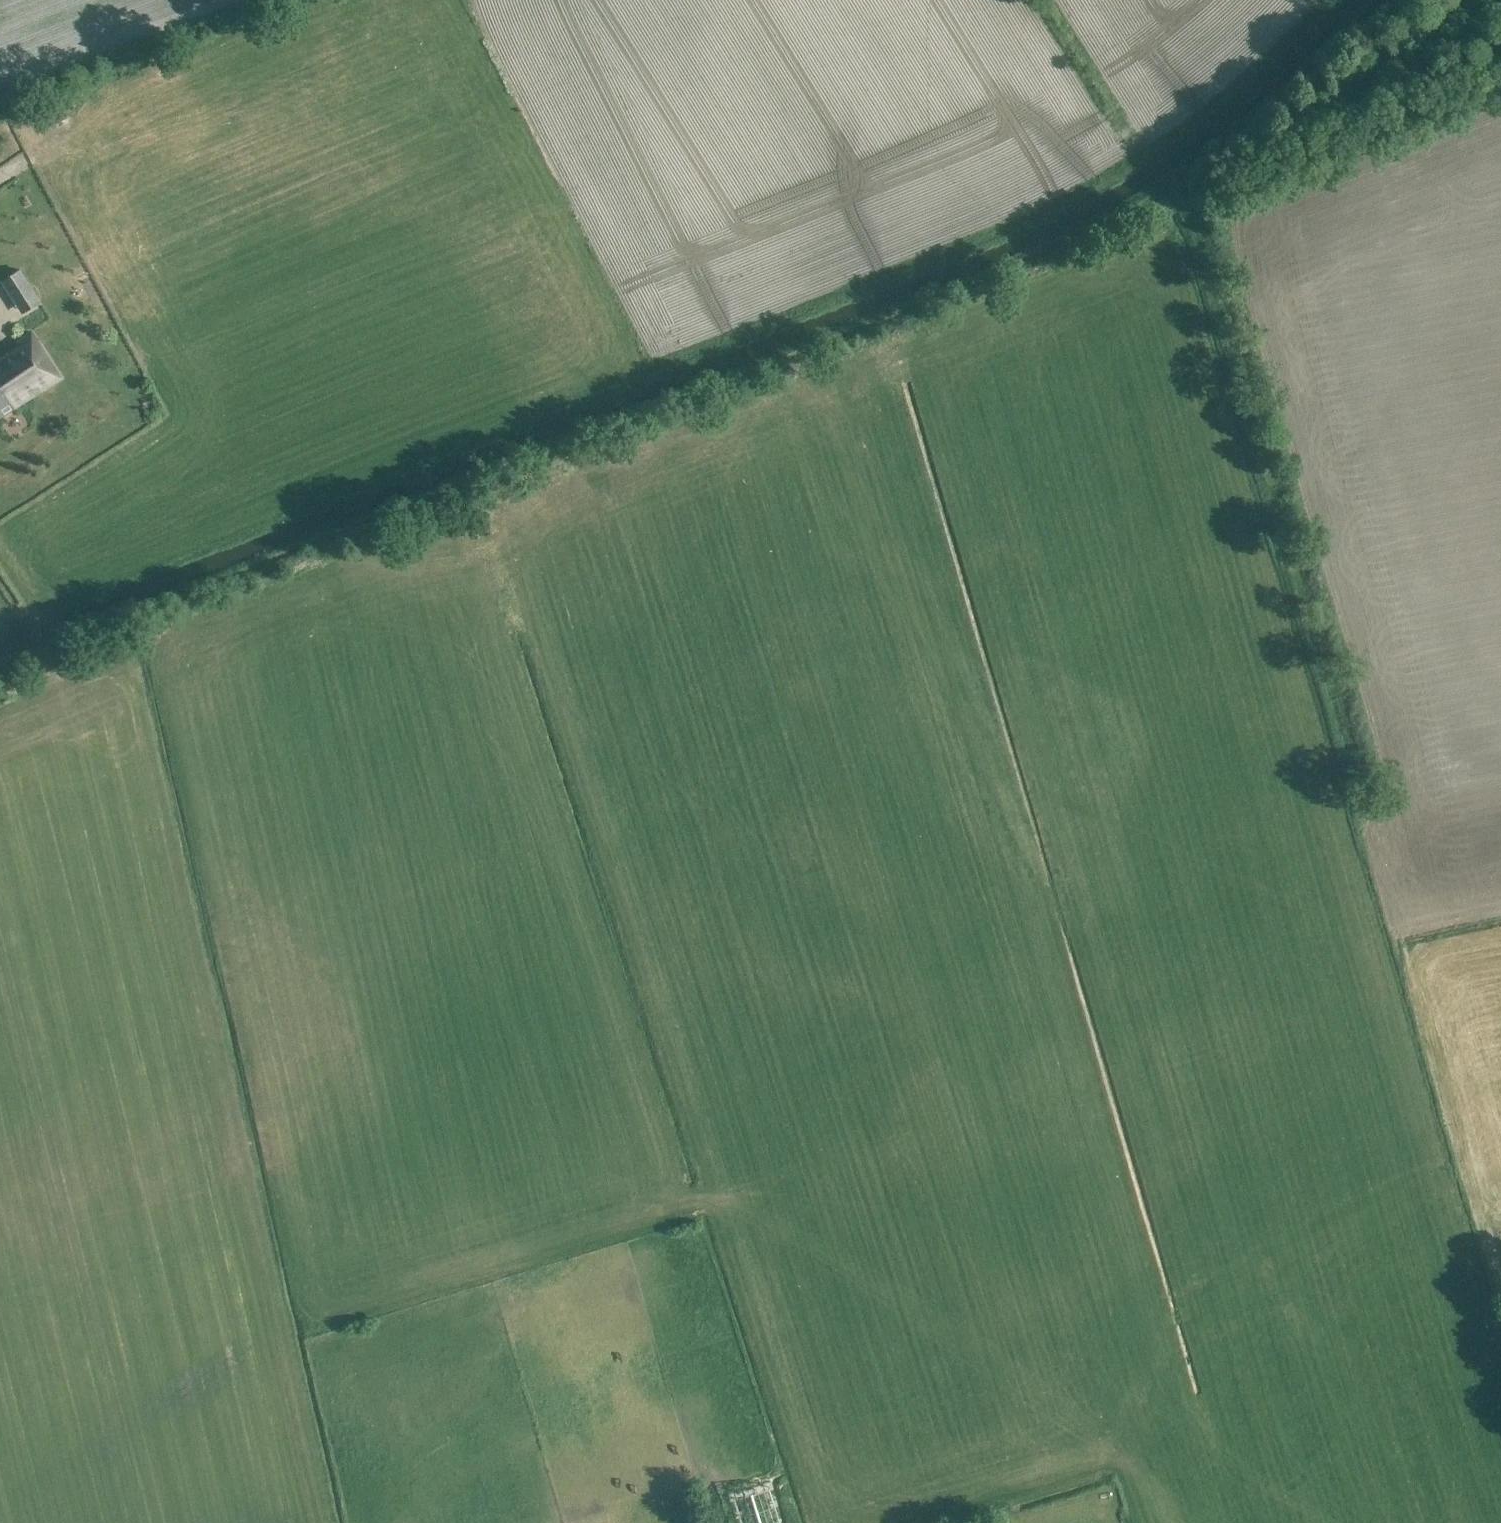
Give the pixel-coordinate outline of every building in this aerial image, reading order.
[(19,270),(4,280),(11,290),(26,281),(19,270)] [(60,378),(31,333),(0,352),(0,416),(60,378)]
